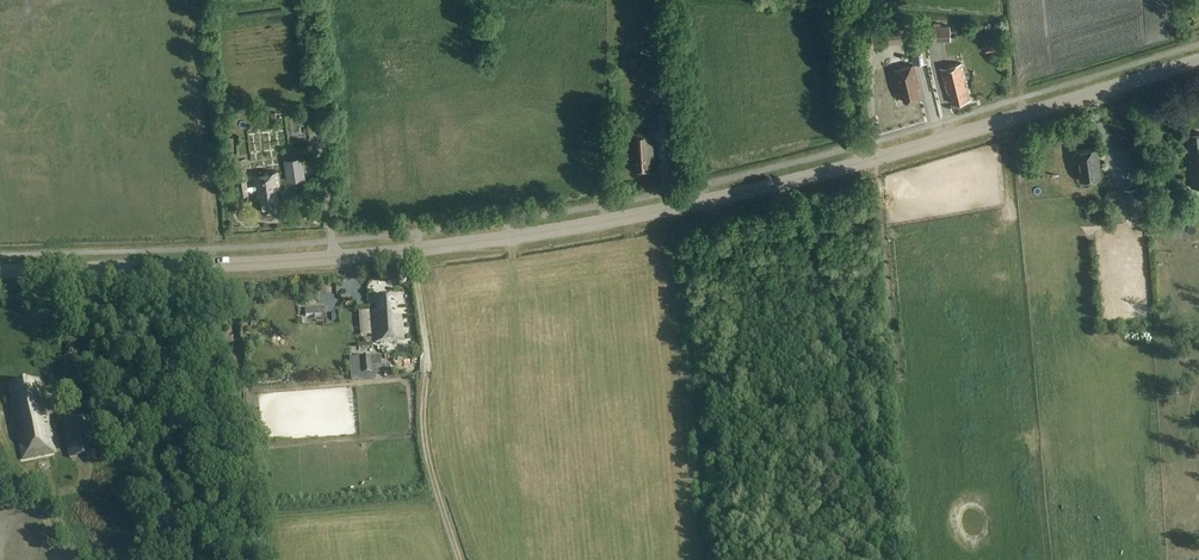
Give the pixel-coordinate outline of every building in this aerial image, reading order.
[(922,26),(900,29),(901,38),(910,37),(913,37),(913,40),(917,64),(927,62),(922,26)] [(970,100),(965,80),(966,80),(962,64),(940,69),(944,86),(949,85),(954,104),(970,100)] [(902,91),(904,101),(919,98),(916,83),(918,83),(914,65),(893,70),(899,91),(902,91)] [(654,77),(655,99),(666,99),(665,77),(654,77)] [(657,111),(658,132),(671,131),(670,110),(657,111)] [(255,113),(256,121),(268,120),(267,112),(255,113)] [(653,131),(629,132),(629,150),(630,150),(632,150),(632,151),(632,157),(630,157),(631,171),(649,171),(651,171),(650,159),(650,158),(653,158),(654,157),(653,131)] [(1187,135),(1191,189),(1198,188),(1198,134),(1187,135)] [(224,137),(224,152),(235,152),(234,137),(224,137)] [(1100,178),(1096,149),(1076,152),(1077,154),(1076,154),(1074,156),(1074,160),(1077,162),(1078,162),(1080,181),(1100,178)] [(1115,162),(1127,163),(1127,155),(1116,154),(1115,162)] [(284,159),(287,181),(305,178),(301,157),(284,159)] [(246,177),(236,178),(239,195),(248,193),(247,192),(249,192),(248,190),(254,190),(254,191),(255,198),(256,200),(260,199),(262,212),(279,209),(277,195),(278,194),(278,189),(280,189),(277,172),(252,176),(253,185),(251,185),(248,186),(246,177)] [(1134,189),(1123,189),(1124,215),(1136,215),(1134,189)] [(913,212),(922,209),(918,197),(909,200),(913,212)] [(1148,221),(1149,228),(1157,227),(1156,220),(1148,221)] [(396,318),(394,298),(375,299),(377,313),(372,313),(375,344),(402,342),(400,317),(396,318)] [(357,321),(365,319),(362,311),(354,313),(357,321)] [(362,374),(375,374),(386,373),(386,365),(382,366),(381,356),(361,357),(362,374)] [(361,357),(349,358),(351,380),(351,382),(376,380),(376,379),(375,374),(362,374),(361,357)] [(43,403),(38,381),(10,387),(13,402),(11,402),(15,423),(20,423),(22,431),(17,432),(23,460),(54,453),(44,403),(43,403)] [(62,425),(69,460),(97,455),(90,419),(62,425)]
